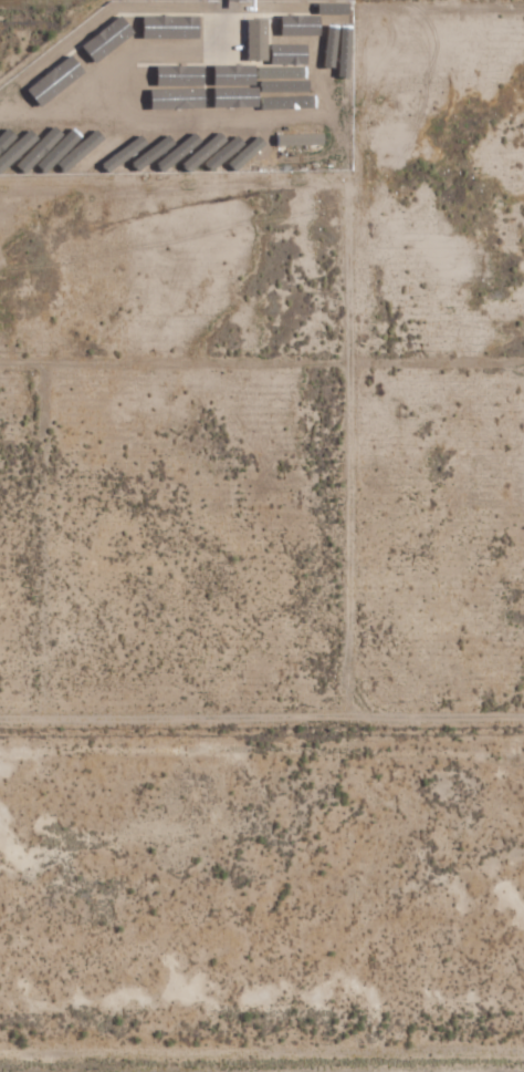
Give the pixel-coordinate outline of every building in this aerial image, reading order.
[(264,59),(263,18),(242,18),(243,59),(264,59)] [(321,143),(321,132),(272,134),(273,145),(321,143)]
